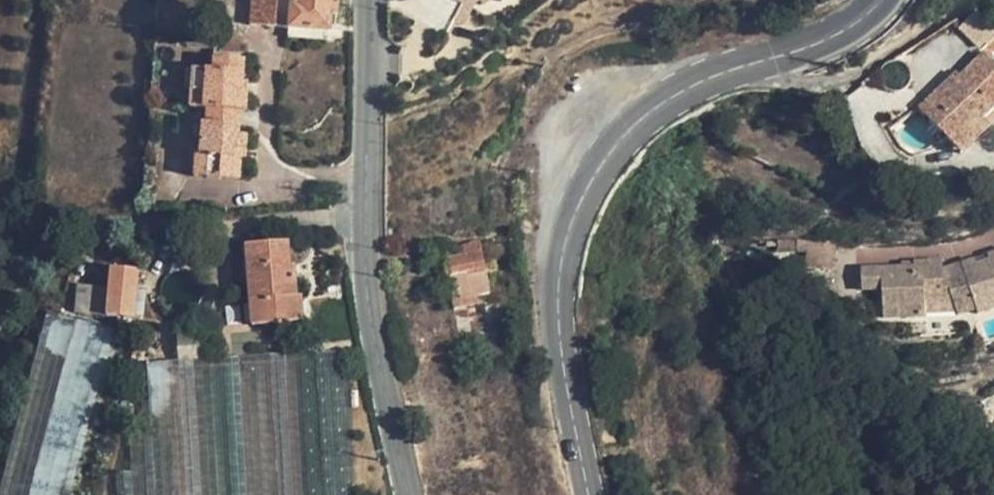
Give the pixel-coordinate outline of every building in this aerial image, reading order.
[(249,26),(288,28),(328,31),(335,32),(337,0),(251,0),(249,26)] [(409,28),(436,42),(444,27),(453,11),(448,8),(432,0),(413,0),(408,8),(417,13),(409,28)] [(448,8),(453,11),(444,27),(453,32),(467,5),(464,0),(452,0),(448,8)] [(467,5),(472,11),(486,1),(485,0),(464,0),(467,5)] [(486,1),(491,9),(504,0),(485,0),(486,1)] [(963,22),(978,48),(993,39),(993,31),(983,11),(963,22)] [(328,31),(288,28),(287,38),(327,41),(328,31)] [(189,90),(188,107),(205,108),(239,111),(244,111),(245,93),(238,92),(238,81),(241,81),(243,59),(210,58),(210,70),(191,69),(189,90)] [(983,118),(993,107),(993,66),(987,58),(963,79),(960,76),(924,110),(955,143),(959,140),(983,118)] [(241,81),(238,81),(238,92),(245,93),(246,82),(241,81)] [(194,154),(192,177),(238,181),(239,159),(232,158),(233,148),(244,149),(245,136),(237,135),(239,111),(205,108),(204,124),(200,123),(197,155),(194,154)] [(990,125),(983,118),(959,140),(955,143),(962,151),(972,143),(990,125)] [(233,148),(232,158),(239,159),(243,159),(244,149),(233,148)] [(302,296),(297,297),(295,272),(291,272),(290,265),(288,242),(246,246),(252,326),(303,322),(302,296)] [(443,250),(454,309),(475,305),(480,304),(478,297),(491,294),(487,273),(497,271),(494,258),(485,260),(481,242),(443,250)] [(176,248),(172,269),(183,271),(187,250),(176,248)] [(944,269),(943,260),(915,262),(914,267),(862,269),(863,292),(882,292),(884,322),(927,318),(927,316),(925,301),(943,300),(945,305),(956,305),(958,314),(960,316),(977,310),(980,316),(993,311),(993,253),(944,269)] [(109,289),(107,316),(134,320),(139,271),(111,269),(109,289)] [(79,286),(76,314),(107,316),(109,289),(79,286)] [(927,316),(958,314),(956,305),(945,305),(943,300),(925,301),(927,316)] [(481,333),(475,305),(454,309),(470,378),(471,385),(488,384),(485,363),(490,361),(490,358),(485,333),(481,333)] [(0,494),(79,494),(122,333),(48,314),(0,494)] [(286,356),(293,494),(354,494),(346,352),(286,356)] [(248,494),(293,494),(286,356),(240,359),(248,494)] [(194,362),(202,494),(248,494),(240,359),(194,362)] [(156,494),(202,494),(194,362),(147,365),(151,432),(156,494)] [(151,432),(130,433),(132,473),(133,494),(156,494),(151,432)] [(119,494),(133,494),(132,473),(117,474),(119,494)]
